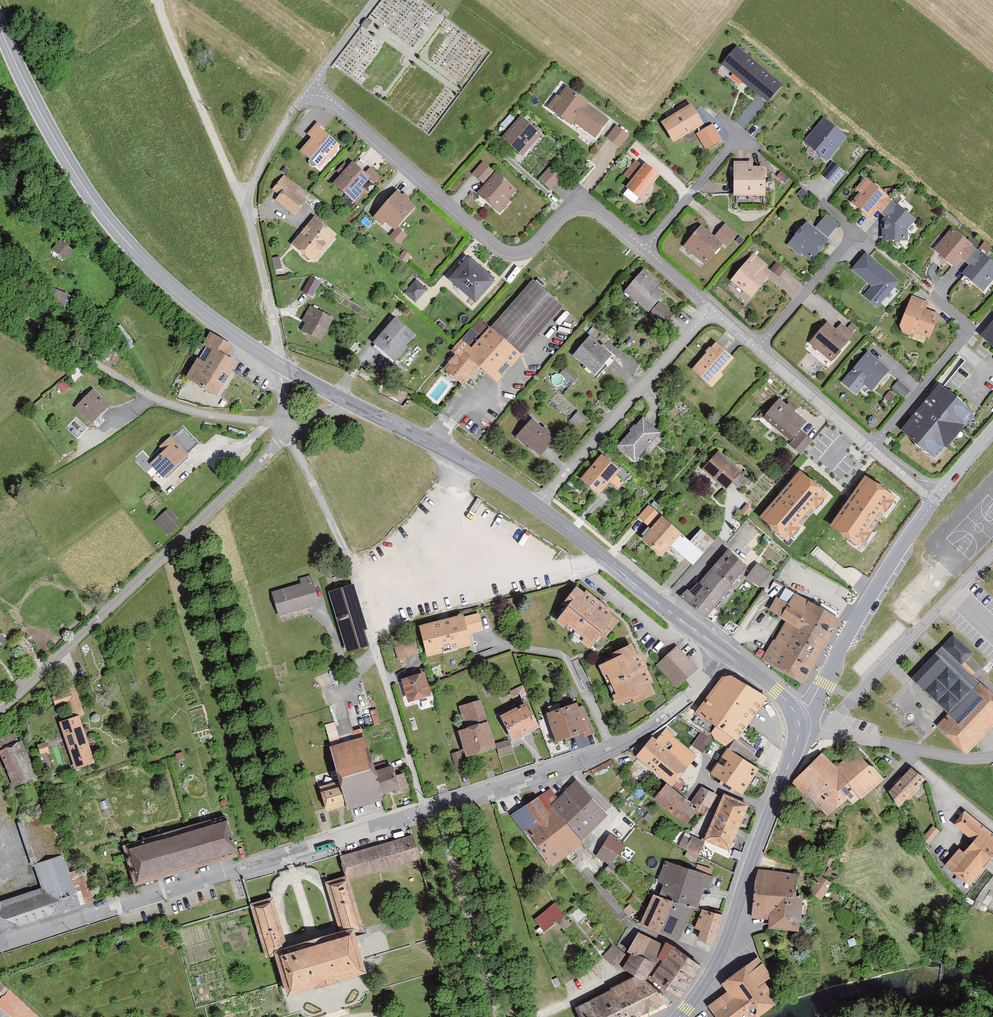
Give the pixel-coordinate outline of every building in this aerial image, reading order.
[(741,47),(725,67),(776,108),(792,88),(741,47)] [(563,87),(550,107),(599,138),(612,118),(563,87)] [(695,103),(665,121),(677,142),(708,123),(695,103)] [(499,136),(523,156),(545,133),(521,112),(499,136)] [(850,135),(824,114),(802,141),(828,162),(850,135)] [(631,134),(619,124),(609,138),(621,147),(631,134)] [(716,124),(701,133),(709,148),(725,139),(716,124)] [(344,149),(320,128),(301,149),(324,171),(344,149)] [(625,189),(640,203),(665,176),(640,154),(623,173),(632,181),(625,189)] [(488,183),(478,196),(501,213),(520,189),(482,160),(473,172),(488,183)] [(550,161),(536,177),(553,191),(566,176),(550,161)] [(756,162),(737,161),(737,194),(769,195),(769,172),(756,172),(756,162)] [(357,162),(336,183),(356,204),(378,182),(357,162)] [(296,211),(311,192),(286,172),(270,192),(296,211)] [(872,179),(852,202),(873,219),(880,210),(885,214),(897,201),(872,179)] [(400,190),(374,215),(394,235),(419,209),(400,190)] [(900,203),(888,218),(886,241),(910,244),(911,231),(920,220),(900,203)] [(806,215),(785,243),(815,265),(842,229),(826,217),(820,226),(806,215)] [(315,216),(291,246),(317,266),(341,237),(315,216)] [(704,227),(686,246),(710,266),(738,234),(727,224),(715,237),(704,227)] [(977,247),(957,227),(937,248),(957,268),(977,247)] [(52,251),(66,260),(76,246),(63,237),(52,251)] [(865,295),(878,307),(901,281),(866,249),(852,265),(874,284),(865,295)] [(992,284),(992,257),(984,250),(965,272),(987,291),(992,284)] [(755,254),(731,282),(754,301),(778,274),(755,254)] [(446,280),(476,306),(498,282),(468,255),(446,280)] [(647,269),(626,293),(651,315),(672,291),(647,269)] [(311,275),(304,290),(315,295),(322,280),(311,275)] [(406,294),(417,302),(428,289),(417,280),(406,294)] [(480,362),(500,380),(562,308),(534,283),(476,350),(464,339),(440,366),(461,384),(480,362)] [(68,295),(54,289),(50,301),(64,306),(68,295)] [(912,297),(898,330),(930,344),(944,311),(912,297)] [(312,307),(301,332),(323,342),(335,317),(312,307)] [(371,344),(393,365),(420,336),(397,316),(371,344)] [(826,318),(806,341),(835,366),(862,335),(846,320),(839,329),(826,318)] [(985,339),(992,346),(992,329),(985,339)] [(213,334),(206,346),(214,350),(208,361),(199,355),(184,382),(221,403),(243,362),(230,355),(234,346),(213,334)] [(594,336),(574,357),(595,376),(615,354),(594,336)] [(718,342),(692,368),(713,388),(739,362),(718,342)] [(867,348),(846,371),(870,394),(892,371),(867,348)] [(903,432),(941,463),(980,415),(944,385),(903,432)] [(98,388),(78,407),(96,427),(117,408),(98,388)] [(783,398),(765,417),(792,441),(810,422),(783,398)] [(642,413),(616,440),(638,461),(664,434),(642,413)] [(533,418),(517,436),(542,458),(558,439),(533,418)] [(804,455),(816,442),(804,431),(792,445),(804,455)] [(175,440),(151,463),(166,479),(191,457),(175,440)] [(719,450),(698,475),(725,497),(746,472),(719,450)] [(605,452),(582,478),(601,495),(624,469),(605,452)] [(801,468),(762,513),(787,535),(826,490),(801,468)] [(833,522),(861,541),(894,493),(866,474),(833,522)] [(171,500),(155,514),(169,530),(185,515),(171,500)] [(650,505),(640,517),(653,528),(645,537),(667,555),(674,546),(696,565),(718,539),(701,525),(690,538),(650,505)] [(690,588),(684,596),(711,617),(752,565),(732,550),(716,570),(713,568),(695,592),(690,588)] [(764,588),(774,573),(760,563),(750,578),(764,588)] [(314,575),(301,579),(302,582),(275,589),(281,615),(322,604),(314,575)] [(374,647),(356,584),(331,591),(349,655),(374,647)] [(765,657),(807,683),(845,622),(784,584),(768,609),(788,621),(765,657)] [(620,624),(580,589),(556,618),(596,652),(620,624)] [(424,625),(430,655),(475,645),(473,635),(486,632),(482,612),(424,625)] [(0,627),(0,648),(10,638),(0,627)] [(909,676),(948,711),(935,726),(969,755),(992,728),(992,691),(963,664),(975,651),(951,630),(909,676)] [(393,638),(400,662),(422,656),(415,632),(393,638)] [(658,694),(635,643),(600,658),(623,709),(658,694)] [(700,669),(678,646),(660,664),(681,687),(700,669)] [(428,672),(405,679),(412,703),(435,697),(428,672)] [(728,673),(697,712),(718,725),(712,735),(734,748),(733,750),(751,762),(758,747),(744,737),(772,698),(737,672),(728,673)] [(60,721),(76,771),(101,763),(86,719),(91,717),(77,674),(64,678),(68,691),(55,696),(57,702),(73,697),(79,715),(60,721)] [(576,684),(569,687),(573,699),(580,696),(576,684)] [(525,685),(512,691),(515,696),(522,694),(525,700),(530,698),(525,685)] [(484,699),(462,706),(468,728),(462,731),(470,757),(501,747),(484,699)] [(532,703),(503,715),(517,740),(544,727),(532,703)] [(594,732),(585,703),(550,714),(560,743),(594,732)] [(337,713),(336,722),(329,722),(328,734),(351,736),(352,714),(337,713)] [(0,736),(0,752),(16,788),(40,777),(18,728),(0,736)] [(654,738),(639,756),(676,785),(700,756),(667,729),(658,740),(654,738)] [(703,750),(711,737),(701,730),(693,744),(703,750)] [(378,768),(370,738),(334,747),(343,779),(319,785),(327,814),(351,808),(387,798),(385,793),(378,768)] [(42,753),(51,750),(48,740),(39,743),(42,753)] [(733,750),(730,748),(714,772),(746,794),(763,770),(751,762),(733,750)] [(822,751),(790,784),(830,823),(852,801),(857,806),(884,778),(856,751),(839,767),(822,751)] [(397,763),(378,768),(385,793),(404,788),(397,763)] [(912,763),(887,791),(903,804),(928,777),(912,763)] [(579,780),(560,796),(553,808),(585,844),(611,814),(579,780)] [(701,810),(669,784),(658,798),(683,818),(689,812),(695,817),(701,810)] [(695,801),(710,810),(720,793),(705,784),(695,801)] [(553,791),(515,816),(553,868),(584,844),(551,808),(558,798),(553,791)] [(753,805),(728,794),(707,840),(732,851),(753,805)] [(2,932),(83,906),(83,905),(98,900),(87,867),(72,872),(53,811),(21,821),(43,887),(0,901),(0,925),(2,932)] [(972,884),(992,857),(992,833),(967,813),(958,825),(975,838),(966,849),(961,845),(946,864),(972,884)] [(127,848),(137,885),(241,855),(231,819),(127,848)] [(925,841),(929,845),(940,831),(936,827),(925,841)] [(613,832),(598,854),(615,866),(630,844),(613,832)] [(415,834),(343,854),(351,880),(422,860),(415,834)] [(706,843),(685,834),(680,844),(691,849),(687,858),(697,863),(706,843)] [(698,909),(710,877),(667,860),(658,883),(667,887),(664,896),(698,909)] [(801,872),(757,867),(752,916),(770,918),(769,926),(802,930),(805,899),(798,898),(801,872)] [(822,876),(810,891),(823,900),(834,885),(822,876)] [(285,954),(297,993),(368,972),(364,959),(355,929),(365,926),(351,880),(330,886),(344,933),(291,949),(275,898),(253,904),(269,958),(285,954)] [(655,895),(643,924),(683,942),(698,909),(664,896),(655,895)] [(556,901),(536,919),(549,934),(570,916),(556,901)] [(726,916),(702,908),(695,930),(703,933),(700,942),(715,947),(726,916)] [(615,945),(605,957),(621,970),(626,967),(648,981),(653,976),(684,999),(706,967),(670,943),(632,930),(622,947),(615,945)] [(710,1006),(717,1016),(757,1016),(779,1001),(766,982),(774,977),(759,956),(722,981),(730,992),(710,1006)] [(575,1010),(578,1016),(651,1016),(670,1005),(662,991),(637,978),(575,1010)] [(14,1016),(44,1016),(0,979),(0,1005),(14,1016)]
